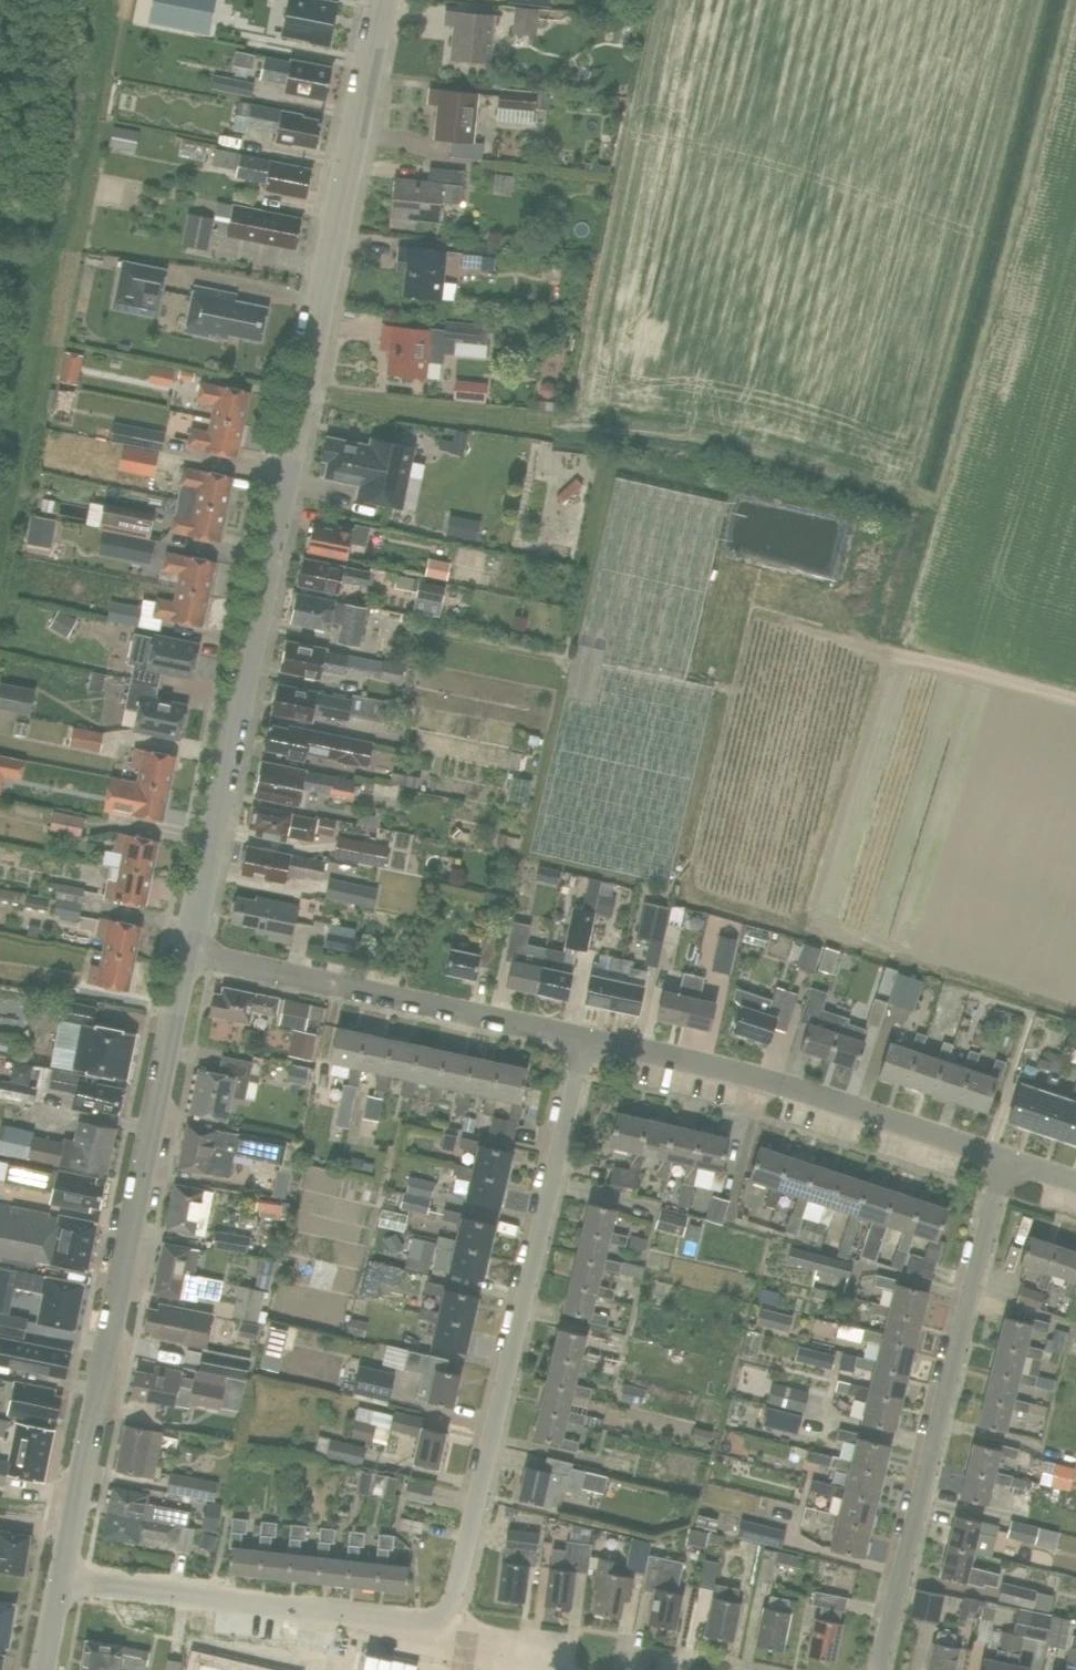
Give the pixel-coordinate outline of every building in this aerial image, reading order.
[(209,33),(215,0),(152,0),(148,22),(209,33)] [(336,1),(332,0),(287,0),(281,32),(310,37),(309,40),(328,44),(336,1)] [(539,8),(515,6),(512,32),(536,34),(539,8)] [(494,14),(446,9),(445,24),(454,25),(451,59),(489,63),(494,14)] [(259,66),(260,52),(240,50),(239,64),(259,66)] [(264,56),(260,78),(286,83),(284,93),(304,96),(304,94),(326,98),(332,68),(291,60),(290,61),(264,56)] [(226,90),(251,95),(254,82),(229,77),(226,90)] [(435,138),(473,141),(478,93),(430,88),(429,103),(438,104),(435,138)] [(498,106),(534,110),(536,92),(500,89),(498,106)] [(236,116),(233,130),(245,133),(247,125),(249,114),(251,104),(240,102),(237,116),(236,116)] [(251,104),(249,114),(247,125),(277,131),(275,141),(292,145),(293,142),(316,146),(321,121),(302,117),(303,114),(251,104)] [(109,147),(136,151),(140,130),(113,125),(109,147)] [(270,160),(216,149),(213,165),(237,170),(236,175),(266,181),(264,190),(282,193),(282,191),(306,195),(311,170),(292,166),(293,164),(270,160)] [(609,172),(610,165),(591,163),(591,170),(609,172)] [(462,203),(463,185),(465,170),(430,167),(428,181),(394,178),(390,216),(439,221),(441,201),(462,203)] [(511,191),(512,174),(494,172),(493,190),(511,191)] [(232,199),(253,203),(255,191),(234,187),(232,199)] [(277,245),(277,242),(296,246),(301,220),(287,217),(287,215),(262,210),(263,209),(233,204),(216,201),(214,214),(231,217),(227,235),(277,245)] [(182,244),(208,249),(214,218),(188,213),(182,244)] [(441,299),(446,250),(399,245),(397,260),(407,261),(403,295),(441,299)] [(166,268),(122,258),(113,299),(142,305),(144,292),(160,296),(166,268)] [(236,294),(195,285),(185,331),(209,336),(210,333),(227,336),(228,333),(260,339),(267,307),(235,300),(236,294)] [(383,324),(381,339),(391,340),(388,374),(426,378),(428,360),(442,362),(443,351),(453,352),(455,338),(479,341),(481,323),(446,320),(445,330),(383,324)] [(65,352),(59,381),(77,384),(83,355),(65,352)] [(556,388),(554,383),(548,380),(542,383),(539,389),(542,395),(548,397),(554,394),(556,388)] [(214,403),(211,417),(243,423),(250,390),(218,384),(218,385),(201,381),(198,399),(214,403)] [(454,382),(453,400),(485,402),(486,383),(454,382)] [(69,423),(75,392),(58,388),(52,419),(69,423)] [(243,423),(211,417),(208,431),(192,427),(188,445),(205,449),(236,456),(243,423)] [(161,450),(165,431),(132,424),(114,420),(110,439),(128,443),(161,450)] [(345,439),(345,440),(327,436),(323,460),(328,461),(325,477),(359,484),(356,498),(402,507),(414,446),(371,437),(370,444),(357,442),(357,441),(345,439)] [(464,455),(466,443),(452,440),(449,452),(464,455)] [(125,448),(121,468),(145,473),(146,468),(155,470),(158,455),(125,448)] [(180,484),(177,498),(226,508),(232,475),(211,471),(201,469),(201,470),(184,467),(180,484)] [(563,502),(582,485),(576,477),(556,495),(563,502)] [(679,676),(714,522),(719,502),(616,478),(606,522),(575,654),(574,654),(529,850),(668,882),(714,684),(679,676)] [(174,512),(171,530),(188,534),(188,535),(219,541),(223,522),(226,508),(177,498),(174,512)] [(99,528),(128,534),(148,538),(153,514),(104,504),(99,528)] [(37,514),(29,556),(54,561),(62,519),(37,514)] [(477,540),(481,520),(450,514),(446,534),(477,540)] [(339,525),(339,528),(313,523),(311,535),(307,536),(306,544),(308,547),(308,550),(346,557),(349,541),(366,545),(369,526),(355,523),(354,528),(339,525)] [(120,534),(117,551),(152,557),(155,541),(120,534)] [(166,552),(163,569),(180,573),(177,587),(209,593),(215,560),(183,554),(183,555),(166,552)] [(451,562),(429,557),(425,574),(447,579),(451,562)] [(298,584),(339,592),(341,580),(367,585),(370,571),(303,558),(298,584)] [(417,592),(419,580),(397,575),(394,587),(417,592)] [(419,580),(417,592),(416,596),(443,601),(445,585),(419,580)] [(142,606),(138,626),(158,629),(160,616),(170,619),(202,626),(209,593),(177,587),(174,601),(157,597),(156,601),(143,598),(142,606)] [(346,602),(346,603),(335,601),(335,600),(296,592),(290,621),(329,629),(330,622),(341,624),(338,642),(359,646),(367,607),(346,602)] [(142,606),(111,600),(107,620),(138,626),(142,606)] [(67,636),(77,619),(59,609),(49,627),(67,636)] [(130,679),(159,684),(162,669),(192,675),(198,645),(134,632),(128,662),(134,663),(130,679)] [(348,654),(326,650),(326,648),(286,640),(281,669),(321,677),(322,670),(324,670),(344,674),(346,665),(348,654)] [(379,672),(382,661),(348,654),(346,665),(379,672)] [(401,682),(405,664),(382,659),(382,661),(379,672),(378,677),(401,682)] [(102,691),(105,673),(91,671),(88,689),(102,691)] [(159,684),(130,679),(125,707),(138,710),(135,727),(179,736),(186,706),(155,700),(159,684)] [(30,713),(35,687),(0,681),(0,682),(0,708),(30,713)] [(350,699),(317,692),(278,684),(272,712),(312,720),(313,712),(348,719),(349,715),(369,719),(394,724),(399,704),(351,693),(350,699)] [(289,728),(270,724),(265,748),(288,753),(287,756),(304,759),(306,750),(367,763),(372,742),(341,735),(289,725),(289,728)] [(68,746),(99,752),(103,732),(72,726),(68,746)] [(135,747),(131,766),(140,768),(137,781),(169,788),(175,755),(135,747)] [(352,798),(356,780),(306,770),(262,761),(255,795),(299,804),(302,787),(352,798)] [(110,776),(104,809),(122,812),(162,820),(169,788),(137,781),(128,780),(110,776)] [(257,833),(269,836),(269,838),(284,841),(286,834),(312,840),(317,818),(290,813),(254,806),(253,811),(251,813),(250,818),(251,820),(250,826),(258,828),(257,833)] [(49,828),(80,835),(84,817),(53,810),(49,828)] [(123,852),(120,866),(152,873),(158,840),(118,832),(114,850),(123,852)] [(383,866),(388,846),(339,836),(334,856),(383,866)] [(241,873),(285,882),(287,872),(322,879),(326,861),(291,854),(247,844),(246,848),(243,850),(242,857),(244,861),(241,873)] [(536,879),(558,884),(561,870),(552,868),(539,865),(538,872),(536,879)] [(152,873),(120,866),(117,880),(108,878),(105,897),(145,905),(152,873)] [(329,877),(328,882),(325,896),(373,907),(378,887),(329,877)] [(49,896),(82,903),(85,887),(50,880),(48,891),(50,891),(49,896)] [(20,902),(22,891),(0,887),(0,898),(20,902)] [(509,912),(512,897),(489,892),(486,908),(509,912)] [(595,913),(610,917),(615,898),(600,894),(595,913)] [(47,909),(49,899),(27,895),(25,905),(47,909)] [(292,942),(299,905),(256,895),(255,899),(237,896),(236,900),(233,901),(231,909),(234,911),(232,921),(255,926),(255,930),(269,933),(268,937),(292,942)] [(54,914),(79,919),(82,904),(57,899),(54,914)] [(685,905),(672,903),(665,936),(658,966),(671,969),(685,905)] [(546,947),(537,991),(567,998),(573,972),(572,972),(577,948),(587,950),(594,915),(574,910),(565,951),(546,947)] [(106,937),(103,951),(134,958),(141,925),(101,917),(97,935),(106,937)] [(658,966),(665,936),(667,923),(641,917),(636,937),(649,940),(644,963),(658,966)] [(507,985),(537,991),(546,947),(527,943),(531,925),(514,921),(505,959),(512,961),(507,985)] [(38,936),(40,926),(29,924),(27,934),(38,936)] [(493,968),(500,932),(483,928),(477,954),(452,948),(446,972),(475,978),(478,965),(493,968)] [(325,945),(351,951),(354,937),(328,931),(325,945)] [(711,968),(728,973),(737,939),(719,934),(711,968)] [(797,963),(813,968),(821,947),(804,941),(797,963)] [(820,953),(824,967),(839,963),(834,950),(820,953)] [(134,958),(103,951),(100,965),(91,963),(87,982),(128,990),(134,958)] [(585,1002),(612,1007),(622,958),(611,956),(607,977),(591,974),(585,1002)] [(647,970),(631,966),(632,960),(622,958),(612,1007),(638,1013),(643,985),(645,976),(647,970)] [(657,1017),(683,1023),(694,974),(684,972),(679,993),(663,990),(657,1017)] [(898,972),(888,1002),(913,1010),(923,980),(898,972)] [(694,974),(683,1023),(709,1029),(715,1002),(700,998),(704,976),(694,974)] [(210,1014),(249,1022),(252,1010),(276,1015),(279,998),(223,986),(222,994),(214,992),(210,1014)] [(768,1042),(773,1027),(786,1031),(799,993),(776,986),(772,999),(736,987),(732,1000),(742,1005),(733,1030),(768,1042)] [(828,1057),(837,1032),(832,1031),(838,1014),(822,1009),(828,992),(810,986),(799,1020),(808,1023),(800,1048),(828,1057)] [(888,1001),(874,997),(866,1022),(879,1027),(888,1001)] [(278,1022),(305,1028),(310,1004),(283,998),(278,1022)] [(79,1069),(127,1079),(136,1032),(92,1023),(96,1006),(65,1000),(61,1018),(83,1022),(78,1047),(57,1043),(53,1065),(79,1070),(79,1069)] [(837,1032),(828,1057),(856,1067),(865,1042),(862,1041),(867,1028),(848,1022),(849,1017),(838,1014),(832,1031),(837,1032)] [(357,1066),(365,1032),(338,1026),(330,1060),(352,1065),(348,1083),(358,1085),(362,1067),(357,1066)] [(301,1056),(311,1058),(316,1032),(307,1030),(301,1056)] [(879,1074),(906,1083),(917,1050),(921,1052),(927,1035),(917,1031),(911,1049),(890,1042),(879,1074)] [(357,1066),(362,1067),(379,1071),(375,1089),(385,1091),(389,1073),(384,1072),(392,1038),(365,1032),(357,1066)] [(412,1078),(419,1044),(392,1038),(384,1072),(389,1073),(406,1077),(402,1095),(412,1097),(416,1079),(412,1078)] [(917,1050),(906,1083),(933,1092),(944,1059),(947,1061),(953,1044),(943,1040),(938,1057),(921,1052),(917,1050)] [(412,1078),(416,1079),(432,1083),(429,1100),(439,1103),(443,1085),(439,1084),(446,1050),(419,1044),(412,1078)] [(944,1059),(933,1092),(959,1101),(970,1068),(974,1070),(980,1052),(970,1049),(964,1066),(947,1061),(944,1059)] [(439,1084),(443,1085),(459,1088),(456,1106),(466,1108),(470,1091),(466,1090),(473,1056),(446,1050),(439,1084)] [(1049,1073),(1059,1077),(1066,1056),(1056,1052),(1053,1062),(1050,1071),(1049,1073)] [(245,1098),(252,1061),(222,1055),(218,1073),(199,1069),(190,1112),(218,1118),(219,1118),(228,1120),(233,1096),(245,1098)] [(466,1090),(470,1091),(486,1094),(482,1112),(492,1114),(496,1096),(493,1096),(500,1062),(473,1056),(466,1090)] [(1050,1071),(1053,1062),(1040,1057),(1037,1066),(1050,1071)] [(970,1068),(959,1101),(986,1110),(997,1079),(1000,1080),(1006,1061),(996,1058),(991,1075),(974,1070),(970,1068)] [(527,1067),(500,1062),(493,1096),(496,1096),(513,1100),(509,1118),(519,1120),(523,1101),(520,1100),(527,1067)] [(305,1084),(308,1070),(289,1067),(286,1081),(305,1084)] [(119,1113),(124,1088),(98,1083),(99,1079),(52,1070),(49,1088),(78,1093),(75,1108),(92,1112),(93,1107),(119,1113)] [(1053,1096),(1060,1077),(1059,1077),(1049,1073),(1048,1073),(1042,1093),(1020,1085),(1009,1118),(1036,1127),(1047,1094),(1053,1096)] [(0,1080),(0,1095),(34,1102),(37,1087),(0,1080)] [(1075,1082),(1068,1101),(1053,1096),(1047,1094),(1036,1127),(1063,1136),(1074,1103),(1075,1104),(1075,1082)] [(345,1084),(342,1096),(355,1099),(357,1087),(345,1084)] [(384,1094),(368,1090),(362,1114),(377,1118),(384,1094)] [(1063,1136),(1075,1140),(1075,1104),(1074,1103),(1063,1136)] [(638,1151),(646,1118),(618,1112),(611,1145),(633,1150),(629,1169),(613,1166),(610,1182),(636,1188),(644,1153),(638,1151)] [(489,1132),(502,1135),(506,1117),(493,1114),(489,1132)] [(473,1131),(476,1118),(465,1116),(462,1128),(473,1131)] [(666,1158),(673,1124),(646,1118),(638,1151),(644,1153),(660,1156),(656,1176),(667,1178),(671,1159),(666,1158)] [(107,1172),(116,1128),(79,1120),(75,1140),(63,1138),(62,1143),(34,1137),(32,1148),(32,1149),(32,1150),(30,1158),(59,1164),(70,1166),(70,1164),(107,1172)] [(178,1167),(229,1177),(234,1154),(283,1164),(288,1140),(239,1130),(238,1134),(187,1123),(178,1167)] [(693,1164),(700,1130),(673,1124),(666,1158),(671,1159),(688,1162),(683,1182),(694,1184),(698,1165),(693,1164)] [(0,1128),(0,1152),(8,1153),(28,1158),(30,1158),(32,1150),(32,1149),(32,1148),(34,1137),(32,1137),(33,1131),(1,1125),(0,1128)] [(700,1130),(693,1164),(698,1165),(715,1169),(711,1188),(721,1190),(726,1170),(721,1169),(728,1137),(700,1130)] [(454,1147),(456,1137),(443,1134),(440,1144),(454,1147)] [(472,1171),(506,1179),(513,1152),(480,1144),(481,1140),(462,1136),(459,1146),(477,1150),(473,1167),(472,1171)] [(777,1187),(787,1155),(760,1146),(750,1178),(771,1185),(765,1204),(775,1208),(782,1189),(777,1187)] [(814,1163),(787,1155),(777,1187),(782,1189),(798,1194),(792,1213),(802,1217),(808,1198),(803,1196),(814,1163)] [(9,1160),(4,1183),(52,1192),(50,1203),(90,1211),(91,1205),(100,1207),(104,1185),(96,1183),(97,1178),(57,1170),(9,1160)] [(372,1171),(374,1163),(364,1161),(362,1169),(372,1171)] [(499,1206),(506,1179),(472,1171),(473,1167),(455,1163),(453,1173),(471,1177),(466,1198),(499,1206)] [(828,1225),(835,1206),(829,1205),(841,1172),(814,1163),(803,1196),(808,1198),(824,1203),(818,1221),(818,1222),(825,1224),(828,1225)] [(848,1253),(855,1234),(861,1215),(856,1213),(867,1181),(841,1172),(829,1205),(835,1206),(851,1212),(838,1250),(848,1253)] [(435,1180),(410,1174),(406,1190),(431,1196),(435,1180)] [(341,1175),(342,1217),(350,1217),(349,1191),(354,1191),(354,1175),(341,1175)] [(893,1190),(867,1181),(856,1213),(861,1215),(871,1218),(860,1255),(866,1257),(876,1260),(888,1224),(882,1222),(893,1190)] [(694,1184),(683,1182),(679,1202),(678,1205),(689,1207),(694,1184)] [(166,1227),(205,1234),(213,1191),(175,1183),(166,1227)] [(275,1183),(273,1195),(285,1197),(288,1186),(275,1183)] [(909,1231),(920,1198),(893,1190),(882,1222),(888,1224),(904,1229),(898,1248),(908,1251),(914,1232),(909,1231)] [(400,1206),(427,1212),(431,1197),(404,1191),(400,1206)] [(274,1212),(281,1213),(282,1206),(283,1200),(257,1196),(256,1203),(255,1209),(274,1212)] [(710,1220),(723,1224),(729,1201),(716,1198),(710,1220)] [(936,1261),(941,1240),(937,1239),(947,1207),(920,1198),(909,1231),(914,1232),(930,1238),(924,1257),(911,1252),(905,1269),(930,1278),(936,1261)] [(0,1202),(0,1260),(34,1267),(42,1254),(52,1256),(50,1263),(87,1270),(96,1222),(0,1202)] [(455,1243),(489,1251),(496,1224),(463,1216),(464,1213),(445,1208),(442,1218),(460,1222),(456,1239),(455,1243)] [(386,1209),(384,1226),(410,1230),(412,1213),(386,1209)] [(625,1215),(619,1239),(656,1248),(662,1223),(625,1215)] [(806,1217),(800,1235),(820,1242),(825,1224),(818,1222),(818,1221),(806,1217)] [(674,1226),(672,1236),(685,1239),(687,1229),(674,1226)] [(214,1245),(248,1251),(250,1236),(216,1230),(214,1245)] [(1050,1230),(1038,1266),(1063,1274),(1074,1238),(1050,1230)] [(392,1254),(404,1248),(396,1232),(384,1239),(392,1254)] [(482,1278),(489,1251),(455,1243),(456,1239),(439,1235),(436,1245),(430,1266),(449,1271),(482,1278)] [(428,1271),(435,1242),(412,1237),(405,1266),(428,1271)] [(1063,1274),(1075,1278),(1075,1238),(1074,1238),(1063,1274)] [(619,1239),(614,1263),(651,1271),(656,1248),(619,1239)] [(193,1274),(198,1249),(163,1242),(152,1292),(197,1301),(198,1296),(219,1300),(223,1280),(193,1274)] [(848,1276),(851,1262),(791,1247),(787,1261),(848,1276)] [(901,1268),(906,1254),(896,1250),(891,1264),(901,1268)] [(269,1288),(275,1261),(262,1258),(256,1286),(269,1288)] [(614,1263),(608,1286),(645,1295),(651,1271),(614,1263)] [(665,1265),(663,1274),(676,1277),(678,1268),(665,1265)] [(16,1270),(0,1266),(0,1290),(14,1293),(15,1287),(12,1286),(16,1270)] [(43,1293),(37,1322),(75,1329),(84,1283),(16,1270),(12,1286),(15,1287),(43,1293)] [(663,1274),(661,1284),(673,1287),(676,1277),(663,1274)] [(889,1311),(922,1319),(929,1291),(896,1283),(898,1279),(877,1274),(875,1284),(894,1289),(890,1306),(889,1311)] [(1035,1278),(1031,1291),(1040,1294),(1044,1281),(1035,1278)] [(438,1315),(472,1323),(479,1296),(446,1288),(447,1285),(428,1280),(426,1290),(443,1295),(439,1311),(438,1315)] [(265,1290),(239,1285),(233,1314),(265,1321),(267,1311),(261,1310),(265,1290)] [(608,1286),(602,1311),(640,1319),(645,1295),(608,1286)] [(889,1311),(890,1306),(870,1301),(868,1311),(887,1316),(883,1333),(882,1338),(915,1346),(922,1319),(889,1311)] [(152,1330),(151,1336),(206,1347),(213,1313),(160,1302),(158,1308),(149,1306),(145,1328),(152,1330)] [(466,1351),(472,1323),(438,1315),(439,1311),(422,1307),(419,1317),(437,1321),(432,1343),(466,1351)] [(792,1315),(761,1307),(757,1323),(788,1330),(792,1315)] [(0,1311),(0,1333),(24,1338),(28,1317),(0,1311)] [(654,1313),(652,1322),(664,1325),(667,1316),(654,1313)] [(365,1335),(368,1322),(351,1318),(348,1331),(365,1335)] [(564,1328),(539,1437),(570,1444),(595,1335),(564,1328)] [(882,1338),(883,1333),(864,1328),(861,1338),(881,1343),(876,1360),(875,1365),(908,1373),(915,1346),(882,1338)] [(1024,1331),(1018,1355),(1055,1364),(1061,1339),(1024,1331)] [(25,1341),(0,1336),(0,1359),(21,1363),(20,1367),(65,1376),(70,1351),(25,1341)] [(815,1350),(800,1346),(797,1360),(812,1363),(830,1368),(833,1353),(816,1349),(815,1350)] [(594,1347),(588,1372),(625,1380),(631,1356),(594,1347)] [(250,1357),(203,1348),(199,1369),(246,1378),(250,1357)] [(449,1358),(408,1348),(404,1367),(422,1372),(416,1396),(428,1399),(428,1400),(453,1406),(460,1374),(446,1370),(449,1358)] [(840,1365),(853,1369),(856,1355),(843,1352),(840,1365)] [(875,1365),(876,1360),(857,1355),(854,1365),(874,1370),(870,1387),(868,1392),(902,1400),(908,1373),(875,1365)] [(1018,1355),(1013,1379),(1050,1387),(1055,1364),(1018,1355)] [(643,1358),(641,1368),(654,1371),(656,1361),(643,1358)] [(352,1392),(388,1401),(395,1373),(359,1364),(352,1392)] [(180,1376),(181,1371),(158,1366),(156,1374),(137,1370),(132,1395),(183,1406),(184,1404),(188,1405),(188,1401),(220,1408),(223,1392),(242,1395),(244,1382),(195,1372),(194,1379),(180,1376)] [(588,1372),(583,1395),(620,1404),(625,1380),(588,1372)] [(895,1428),(902,1400),(868,1392),(870,1387),(838,1379),(836,1390),(867,1397),(862,1420),(895,1428)] [(1013,1379),(1007,1402),(1044,1411),(1050,1387),(1013,1379)] [(55,1389),(14,1381),(7,1412),(48,1421),(49,1415),(56,1417),(61,1396),(54,1394),(55,1389)] [(768,1401),(804,1410),(809,1390),(773,1381),(768,1401)] [(1062,1390),(1075,1393),(1075,1388),(1075,1383),(1064,1381),(1062,1390)] [(1062,1390),(1060,1400),(1073,1403),(1075,1393),(1062,1390)] [(583,1395),(578,1418),(615,1427),(620,1404),(583,1395)] [(634,1397),(632,1406),(645,1409),(647,1400),(634,1397)] [(1007,1402),(1002,1427),(1039,1435),(1044,1411),(1007,1402)] [(632,1406),(630,1416),(643,1419),(645,1409),(632,1406)] [(803,1415),(767,1406),(762,1423),(798,1432),(803,1415)] [(394,1414),(391,1427),(401,1429),(420,1434),(413,1461),(437,1467),(446,1433),(422,1426),(425,1417),(405,1412),(395,1409),(394,1414)] [(578,1418),(572,1443),(609,1452),(615,1427),(578,1418)] [(372,1441),(376,1424),(355,1419),(351,1436),(372,1441)] [(7,1473),(43,1480),(53,1430),(17,1423),(9,1462),(0,1460),(0,1484),(5,1485),(7,1473)] [(152,1477),(162,1431),(125,1424),(116,1469),(152,1477)] [(850,1465),(883,1473),(890,1445),(858,1437),(859,1433),(838,1428),(836,1438),(855,1443),(851,1460),(850,1465)] [(1053,1429),(1051,1438),(1064,1441),(1066,1432),(1053,1429)] [(315,1452),(362,1464),(366,1446),(319,1434),(315,1452)] [(994,1476),(995,1471),(999,1454),(1016,1458),(1019,1448),(1000,1444),(999,1448),(974,1442),(967,1469),(994,1476)] [(623,1445),(621,1454),(634,1457),(636,1448),(623,1445)] [(877,1500),(883,1473),(850,1465),(851,1460),(810,1450),(808,1460),(849,1470),(845,1487),(844,1492),(877,1500)] [(609,1467),(635,1471),(637,1458),(611,1455),(609,1467)] [(606,1475),(571,1467),(573,1462),(547,1456),(544,1469),(526,1465),(519,1497),(556,1506),(562,1483),(602,1492),(606,1475)] [(1052,1486),(1056,1488),(1071,1491),(1075,1470),(1075,1468),(1058,1463),(1052,1486)] [(994,1476),(967,1469),(960,1496),(987,1503),(993,1481),(1025,1489),(1027,1479),(995,1471),(994,1476)] [(219,1480),(170,1471),(167,1489),(215,1498),(219,1480)] [(323,1471),(322,1484),(332,1485),(333,1472),(323,1471)] [(385,1478),(383,1491),(393,1492),(395,1479),(385,1478)] [(434,1503),(439,1484),(416,1478),(411,1497),(434,1503)] [(395,1479),(393,1492),(403,1493),(404,1480),(395,1479)] [(870,1527),(877,1500),(844,1492),(845,1487),(812,1479),(810,1489),(842,1497),(838,1514),(837,1519),(870,1527)] [(108,1510),(188,1526),(191,1511),(147,1502),(149,1493),(113,1486),(108,1510)] [(207,1502),(203,1527),(218,1529),(220,1516),(222,1505),(207,1502)] [(238,1503),(237,1517),(247,1518),(248,1504),(238,1503)] [(278,1508),(276,1521),(286,1522),(287,1509),(278,1508)] [(287,1509),(286,1522),(296,1523),(297,1510),(287,1509)] [(864,1555),(870,1527),(837,1519),(838,1514),(819,1509),(816,1520),(836,1524),(830,1547),(864,1555)] [(188,1526),(108,1510),(103,1534),(139,1542),(140,1534),(173,1540),(178,1541),(177,1547),(190,1550),(195,1527),(188,1526)] [(696,1524),(715,1529),(718,1517),(698,1513),(696,1524)] [(956,1514),(948,1544),(973,1551),(991,1555),(996,1535),(999,1525),(956,1514)] [(781,1547),(785,1530),(742,1519),(737,1536),(781,1547)] [(1006,1536),(1035,1542),(1039,1526),(1011,1519),(1006,1536)] [(709,1531),(689,1526),(686,1542),(705,1546),(709,1531)] [(24,1574),(30,1534),(0,1528),(0,1570),(24,1574)] [(537,1550),(539,1532),(507,1528),(498,1598),(523,1601),(526,1575),(534,1576),(537,1550)] [(236,1529),(231,1567),(257,1570),(261,1532),(236,1529)] [(199,1548),(212,1552),(217,1536),(204,1531),(199,1548)] [(261,1532),(257,1570),(280,1572),(285,1534),(261,1532)] [(721,1544),(723,1535),(712,1533),(710,1542),(721,1544)] [(285,1534),(280,1572),(306,1575),(310,1537),(285,1534)] [(323,1535),(318,1576),(351,1580),(356,1539),(323,1535)] [(645,1571),(648,1553),(651,1540),(633,1537),(627,1567),(645,1571)] [(356,1539),(351,1580),(383,1584),(387,1543),(356,1539)] [(592,1543),(587,1542),(573,1541),(568,1540),(567,1547),(553,1545),(550,1567),(545,1604),(570,1607),(575,1570),(588,1572),(592,1543)] [(387,1543),(383,1584),(416,1587),(421,1546),(387,1543)] [(997,1584),(1000,1570),(970,1562),(973,1551),(948,1544),(941,1575),(983,1586),(985,1581),(997,1584)] [(772,1583),(776,1564),(796,1568),(798,1555),(764,1548),(758,1579),(772,1583)] [(684,1561),(648,1553),(645,1571),(641,1589),(654,1592),(648,1622),(675,1628),(683,1593),(677,1592),(684,1561)] [(620,1616),(624,1594),(630,1595),(634,1576),(616,1572),(618,1560),(600,1556),(593,1588),(598,1589),(594,1611),(620,1616)] [(739,1588),(719,1584),(714,1582),(718,1561),(705,1558),(699,1586),(718,1589),(717,1596),(713,1596),(706,1634),(732,1640),(740,1601),(737,1600),(739,1588)] [(1048,1609),(1052,1593),(1003,1580),(998,1599),(1032,1607),(1032,1605),(1048,1609)] [(910,1616),(937,1622),(944,1592),(917,1586),(910,1616)] [(844,1609),(847,1596),(815,1589),(812,1603),(822,1605),(820,1617),(816,1616),(808,1655),(834,1661),(843,1622),(839,1621),(841,1609),(844,1609)] [(783,1650),(791,1611),(787,1610),(789,1598),(770,1594),(768,1606),(764,1606),(756,1644),(783,1650)] [(979,1599),(964,1596),(960,1613),(975,1617),(979,1599)] [(10,1629),(15,1603),(0,1600),(0,1646),(8,1647),(10,1629)] [(988,1642),(993,1619),(995,1606),(984,1604),(976,1639),(988,1642)] [(1035,1611),(1029,1636),(1046,1639),(1051,1615),(1035,1611)] [(1048,1640),(1065,1644),(1070,1618),(1052,1614),(1048,1640)] [(938,1629),(935,1641),(933,1641),(927,1669),(955,1669),(960,1646),(954,1645),(957,1633),(938,1629)] [(1013,1632),(1002,1630),(995,1659),(983,1656),(980,1669),(1005,1669),(1013,1632)] [(1005,1669),(1030,1669),(1031,1666),(1018,1664),(1024,1634),(1013,1632),(1005,1669)] [(122,1660),(147,1664),(150,1651),(124,1646),(124,1645),(86,1639),(81,1669),(120,1669),(122,1660)] [(1071,1645),(1066,1669),(1075,1669),(1075,1646),(1071,1645)] [(166,1669),(179,1669),(181,1660),(168,1658),(166,1669)] [(197,1669),(223,1669),(224,1667),(199,1661),(197,1669)]
